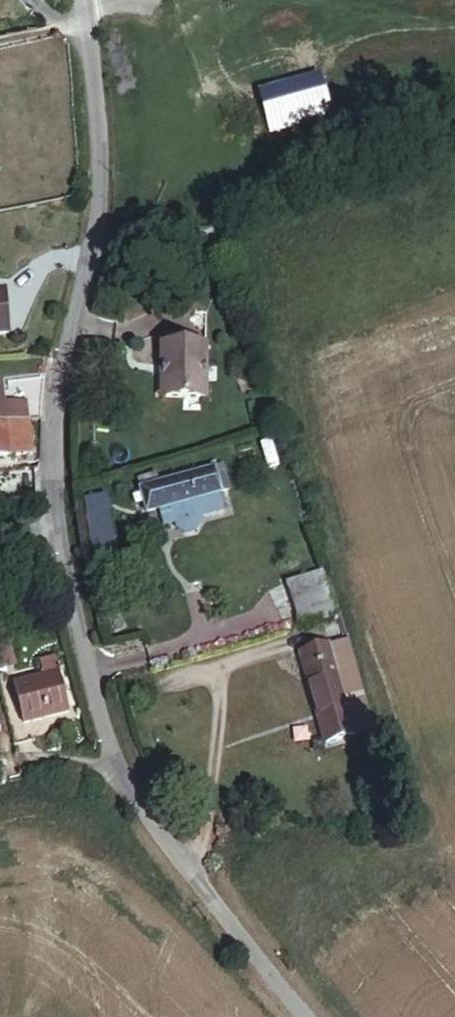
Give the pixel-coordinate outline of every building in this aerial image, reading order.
[(267,133),(332,124),(325,78),(261,88),(267,133)] [(48,327),(39,286),(0,294),(0,337),(48,327)] [(226,354),(176,357),(177,386),(186,385),(188,415),(230,412),(226,354)] [(34,426),(31,406),(44,404),(48,373),(0,381),(0,431),(34,426)] [(186,385),(177,386),(179,415),(188,415),(186,385)] [(0,431),(0,464),(39,458),(34,426),(0,431)] [(156,515),(236,493),(231,476),(218,480),(215,471),(149,488),(156,515)] [(5,508),(39,506),(38,479),(3,481),(5,508)] [(156,515),(160,530),(240,508),(236,493),(156,515)] [(98,556),(117,553),(109,505),(89,509),(98,556)] [(293,599),(328,588),(322,568),(287,580),(293,599)] [(0,631),(0,657),(26,652),(21,627),(0,631)] [(368,644),(322,658),(347,739),(393,725),(368,644)] [(42,678),(61,674),(59,662),(40,666),(42,678)] [(23,723),(68,715),(61,674),(42,678),(18,683),(23,723)]
